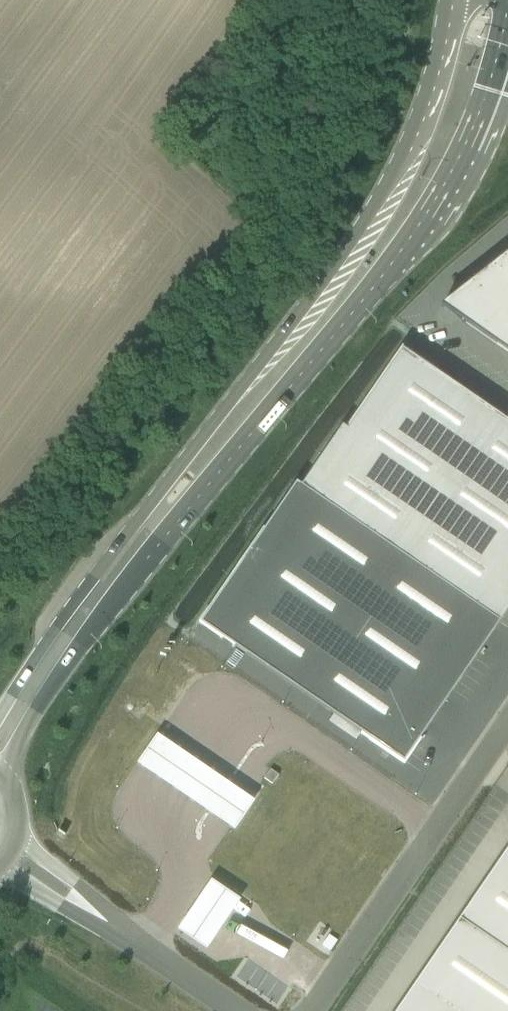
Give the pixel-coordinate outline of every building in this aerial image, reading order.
[(442,308),(507,353),(507,256),(442,308)] [(296,484),(200,624),(404,763),(500,623),(507,611),(507,423),(402,350),(347,430),(342,427),(301,487),(296,484)] [(250,812),(153,745),(132,775),(229,842),(250,812)] [(270,770),(264,779),(272,785),(279,776),(270,770)] [(459,921),(507,954),(507,849),(459,921)] [(236,909),(207,890),(173,941),(203,960),(236,909)] [(397,1010),(507,1010),(507,954),(459,921),(397,1010)]
